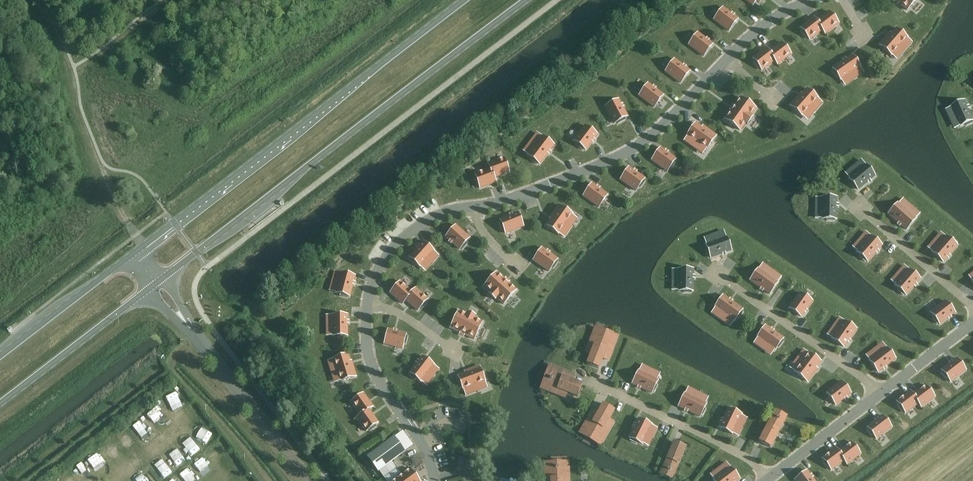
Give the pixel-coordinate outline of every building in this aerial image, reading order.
[(907,10),(916,0),(895,0),(907,10)] [(729,31),(738,19),(722,7),(713,19),(729,31)] [(829,11),(816,21),(822,29),(822,30),(825,34),(838,23),(836,20),(837,19),(833,13),(831,14),(829,11)] [(822,30),(822,29),(816,21),(813,17),(800,27),(802,31),(801,32),(805,37),(807,36),(809,39),(822,30)] [(892,56),(897,49),(902,53),(911,42),(907,38),(896,28),(889,36),(887,35),(879,44),(892,56)] [(688,44),(703,56),(713,44),(697,33),(688,44)] [(781,42),(769,52),(775,60),(774,60),(777,64),(791,54),(788,51),(790,50),(785,44),(784,45),(781,42)] [(762,70),(774,60),(775,60),(769,52),(766,48),(753,58),(755,61),(753,62),(758,68),(759,67),(762,70)] [(836,77),(837,76),(841,81),(851,73),(855,78),(863,72),(860,67),(852,55),(832,68),(833,70),(832,71),(836,77)] [(665,71),(680,83),(689,71),(674,59),(665,71)] [(663,95),(648,84),(639,95),(654,107),(663,95)] [(808,110),(812,114),(822,103),(818,99),(818,98),(807,88),(799,97),(798,96),(790,105),(802,116),(808,110)] [(756,108),(740,97),(725,119),(740,130),(745,123),(747,124),(752,117),(750,116),(756,108)] [(627,116),(618,100),(605,107),(614,123),(617,122),(618,123),(625,120),(624,118),(627,116)] [(950,118),(955,116),(960,126),(965,124),(966,125),(972,123),(972,121),(972,118),(965,101),(951,107),(952,108),(946,110),(950,118)] [(705,129),(695,123),(687,135),(687,136),(684,141),(696,149),(699,144),(706,149),(716,135),(706,128),(705,129)] [(574,141),(578,144),(577,145),(583,150),(584,148),(586,150),(597,135),(585,125),(574,141)] [(535,145),(527,155),(532,158),(531,160),(537,164),(538,163),(539,164),(554,145),(542,136),(541,136),(537,133),(530,141),(535,145)] [(667,171),(670,166),(672,167),(676,161),(675,160),(676,159),(660,148),(652,160),(667,171)] [(494,178),(509,172),(508,168),(509,168),(507,161),(505,162),(504,158),(488,164),(490,168),(494,178)] [(849,178),(852,182),(851,183),(855,189),(857,188),(858,189),(875,176),(865,164),(864,165),(861,160),(854,166),(858,171),(849,178)] [(639,186),(641,187),(645,181),(643,180),(644,178),(629,167),(620,180),(636,191),(639,186)] [(490,168),(475,174),(476,178),(474,178),(477,185),(479,184),(480,188),(496,182),(494,178),(490,168)] [(599,207),(607,195),(592,184),(583,196),(599,207)] [(821,219),(827,219),(827,220),(834,221),(834,219),(836,219),(836,197),(821,197),(821,198),(815,198),(815,207),(821,207),(821,219)] [(916,218),(915,218),(919,213),(912,206),(908,211),(898,203),(894,207),(893,206),(888,211),(889,212),(888,214),(906,229),(916,218)] [(572,215),(559,205),(552,215),(553,216),(546,225),(559,234),(559,233),(564,237),(572,225),(568,221),(572,215)] [(499,222),(502,229),(503,228),(505,233),(523,226),(518,212),(500,219),(501,221),(499,222)] [(455,225),(445,237),(460,249),(461,248),(462,249),(467,243),(466,242),(469,238),(455,225)] [(715,234),(717,240),(706,244),(708,249),(706,250),(708,257),(710,256),(711,258),(731,250),(726,236),(725,237),(723,231),(715,234)] [(866,260),(868,261),(882,245),(870,235),(870,236),(865,232),(859,239),(864,243),(856,251),(861,255),(860,257),(865,261),(866,260)] [(928,247),(932,251),(932,252),(943,262),(957,246),(956,244),(957,243),(951,238),(950,240),(946,236),(938,245),(934,241),(928,247)] [(434,251),(423,241),(409,257),(410,258),(409,260),(414,265),(416,263),(420,267),(428,258),(432,262),(438,256),(434,252),(434,251)] [(533,260),(550,273),(554,268),(555,269),(559,263),(558,262),(559,260),(542,248),(533,260)] [(906,295),(920,279),(909,269),(908,270),(904,266),(898,272),(902,276),(895,285),(899,289),(898,290),(903,295),(904,294),(906,295)] [(778,282),(777,281),(781,277),(772,271),(769,275),(759,268),(755,273),(754,272),(750,278),(751,279),(750,280),(769,294),(778,282)] [(678,279),(678,291),(684,291),(683,292),(691,292),(691,291),(693,291),(693,269),(678,269),(678,270),(672,270),(672,279),(678,279)] [(334,271),(332,280),(338,281),(335,293),(340,294),(340,296),(347,298),(348,296),(349,296),(355,276),(340,272),(340,273),(334,271)] [(495,300),(497,298),(503,304),(516,290),(496,272),(484,286),(490,292),(489,294),(495,300)] [(406,300),(412,292),(400,281),(397,284),(396,283),(391,288),(393,290),(390,292),(403,304),(406,300)] [(972,300),(972,292),(967,287),(961,294),(971,302),(972,300)] [(412,292),(406,300),(418,310),(420,308),(422,309),(426,303),(425,302),(428,299),(415,288),(412,292)] [(789,308),(801,317),(812,301),(800,292),(789,308)] [(714,308),(715,308),(711,313),(720,319),(723,314),(734,321),(737,317),(738,318),(743,312),(741,311),(742,309),(723,295),(714,308)] [(937,324),(938,323),(940,324),(955,313),(945,301),(930,312),(934,317),(933,318),(937,324)] [(474,339),(482,322),(474,318),(475,316),(467,312),(466,314),(458,311),(450,328),(474,339)] [(332,324),(332,336),(338,336),(338,338),(345,338),(345,336),(347,336),(347,314),(332,315),(326,315),(326,324),(332,324)] [(827,334),(832,338),(844,347),(856,329),(855,328),(856,327),(850,323),(849,324),(844,321),(837,330),(832,327),(827,334)] [(761,348),(765,343),(774,350),(778,346),(779,347),(783,341),(782,340),(783,338),(765,326),(757,338),(754,343),(761,348)] [(402,348),(404,343),(405,343),(407,336),(406,336),(406,334),(388,329),(384,344),(402,348)] [(587,364),(602,369),(607,356),(613,358),(621,337),(611,333),(609,339),(596,334),(589,352),(591,353),(587,364)] [(877,354),(873,349),(866,355),(870,360),(869,360),(878,372),(895,359),(894,358),(895,356),(891,351),(889,352),(886,347),(877,354)] [(808,382),(815,372),(814,371),(820,361),(809,353),(808,354),(803,350),(795,362),(799,365),(794,372),(808,382)] [(351,365),(348,354),(333,358),(333,359),(328,361),(332,375),(338,373),(340,381),(356,376),(353,364),(351,365)] [(428,373),(433,376),(438,369),(434,366),(434,365),(422,356),(409,373),(411,374),(410,375),(415,380),(416,378),(421,382),(428,373)] [(941,370),(942,371),(941,372),(945,378),(947,377),(950,382),(965,370),(956,358),(941,370)] [(566,394),(567,392),(577,396),(582,384),(568,379),(571,373),(550,365),(547,372),(553,374),(552,378),(550,377),(549,380),(551,381),(548,387),(566,394)] [(651,393),(652,391),(654,392),(657,385),(655,385),(658,379),(648,374),(650,369),(642,365),(640,370),(639,370),(632,383),(651,393)] [(458,376),(463,390),(464,389),(466,395),(479,390),(477,384),(486,381),(481,367),(458,376)] [(826,393),(836,405),(851,393),(842,381),(826,393)] [(925,385),(913,395),(912,395),(918,403),(921,407),(934,397),(932,394),(933,393),(929,387),(928,388),(925,385)] [(698,415),(699,414),(700,414),(703,408),(702,407),(704,402),(694,397),(696,391),(688,388),(686,393),(685,393),(678,406),(698,415)] [(918,403),(912,395),(913,395),(910,391),(896,401),(899,404),(897,405),(902,411),(903,410),(905,413),(918,403)] [(351,402),(360,415),(369,409),(369,410),(373,407),(363,393),(360,395),(359,394),(353,398),(354,400),(351,402)] [(608,420),(614,410),(603,404),(596,416),(591,413),(579,432),(586,436),(589,431),(601,438),(610,421),(608,420)] [(742,414),(736,412),(737,410),(731,407),(730,409),(728,408),(719,427),(732,434),(733,433),(738,435),(742,427),(737,425),(742,414)] [(369,410),(369,409),(360,415),(356,418),(366,431),(369,429),(370,431),(376,426),(375,425),(378,423),(369,410)] [(867,427),(876,439),(891,427),(882,415),(867,427)] [(772,416),(759,441),(770,447),(783,422),(779,420),(780,418),(777,417),(776,418),(772,416)] [(648,434),(653,436),(657,428),(652,426),(652,425),(638,418),(629,438),(631,438),(630,440),(636,443),(637,442),(642,444),(648,434)] [(394,437),(367,456),(378,471),(404,451),(394,437)] [(668,469),(667,471),(670,472),(670,470),(675,472),(686,446),(674,442),(663,467),(668,469)] [(838,452),(844,460),(847,464),(860,454),(858,451),(859,450),(855,444),(853,445),(851,442),(838,452)] [(831,470),(844,460),(838,452),(835,448),(822,458),(824,461),(823,462),(827,468),(829,467),(831,470)] [(565,469),(558,469),(558,467),(555,467),(555,469),(551,469),(551,463),(544,463),(544,480),(566,480),(565,469)] [(722,473),(713,480),(714,480),(736,480),(739,479),(730,467),(729,467),(726,463),(719,468),(722,473)] [(393,480),(419,480),(410,469),(393,480)] [(795,480),(796,480),(814,480),(807,471),(795,480)]
